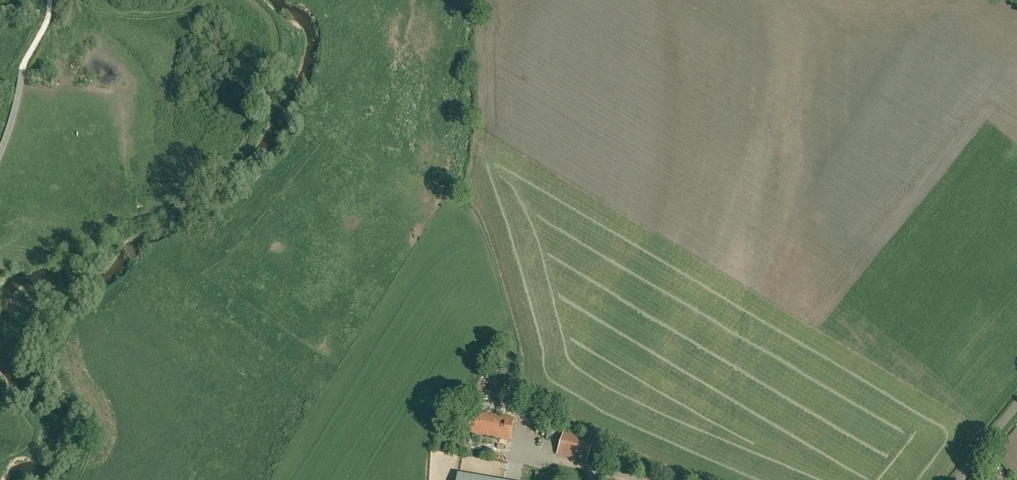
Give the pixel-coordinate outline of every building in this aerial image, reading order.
[(515,418),(473,411),(469,432),(511,439),(515,418)] [(593,440),(564,431),(557,454),(586,463),(593,440)]
